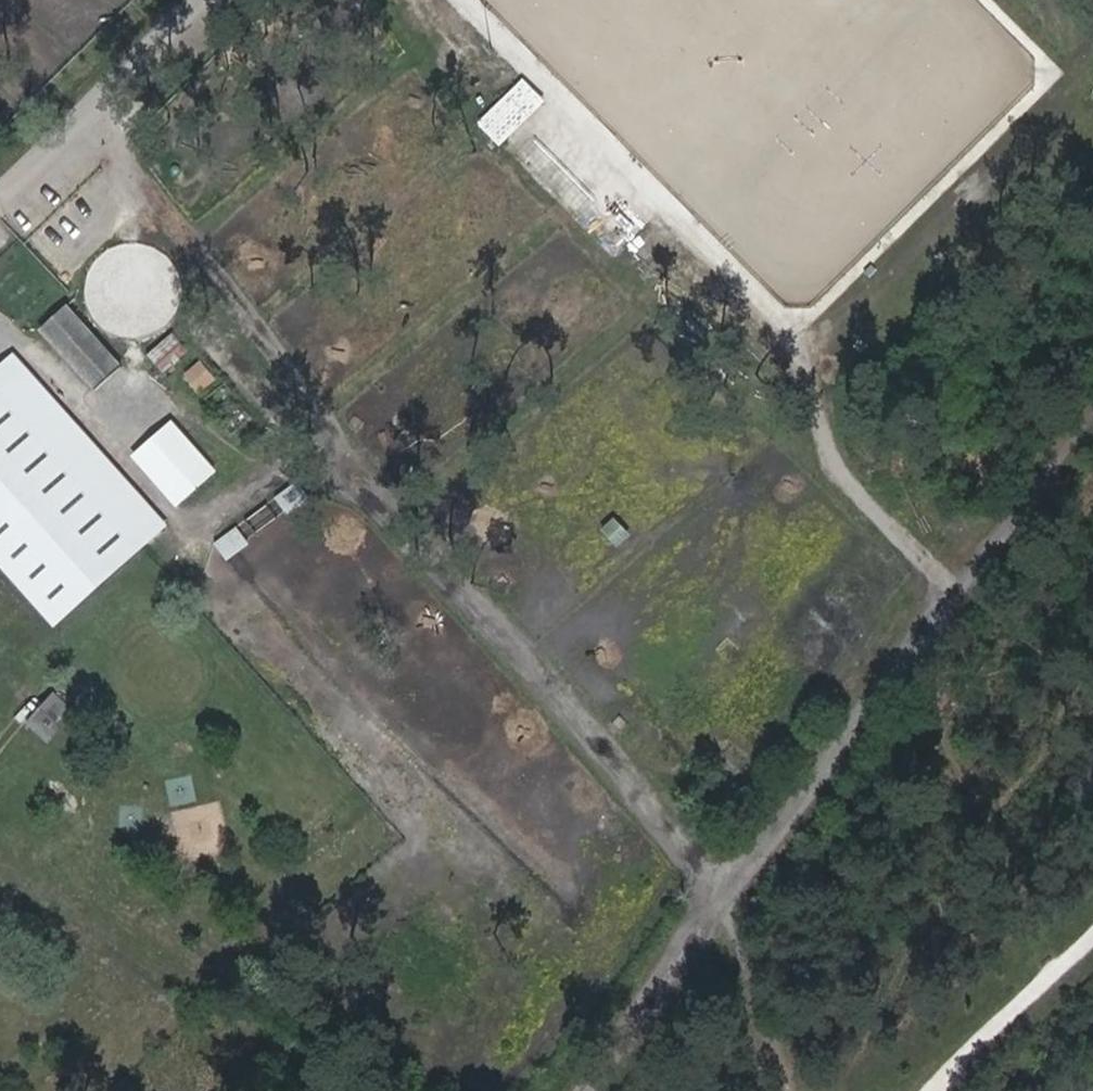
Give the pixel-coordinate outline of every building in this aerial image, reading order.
[(694,103),(698,124),(725,119),(721,98),(694,103)] [(141,344),(176,309),(164,297),(128,331),(141,344)] [(63,303),(39,325),(94,386),(119,364),(63,303)] [(155,365),(182,343),(173,331),(146,353),(155,365)] [(0,365),(0,565),(50,622),(137,544),(34,432),(55,413),(6,359),(0,365)] [(202,360),(182,373),(196,393),(216,380),(202,360)] [(55,413),(34,432),(137,544),(157,526),(55,413)] [(180,432),(144,464),(177,499),(212,467),(180,432)] [(617,548),(631,534),(614,516),(600,530),(617,548)] [(53,694),(28,722),(47,740),(72,712),(53,694)]
